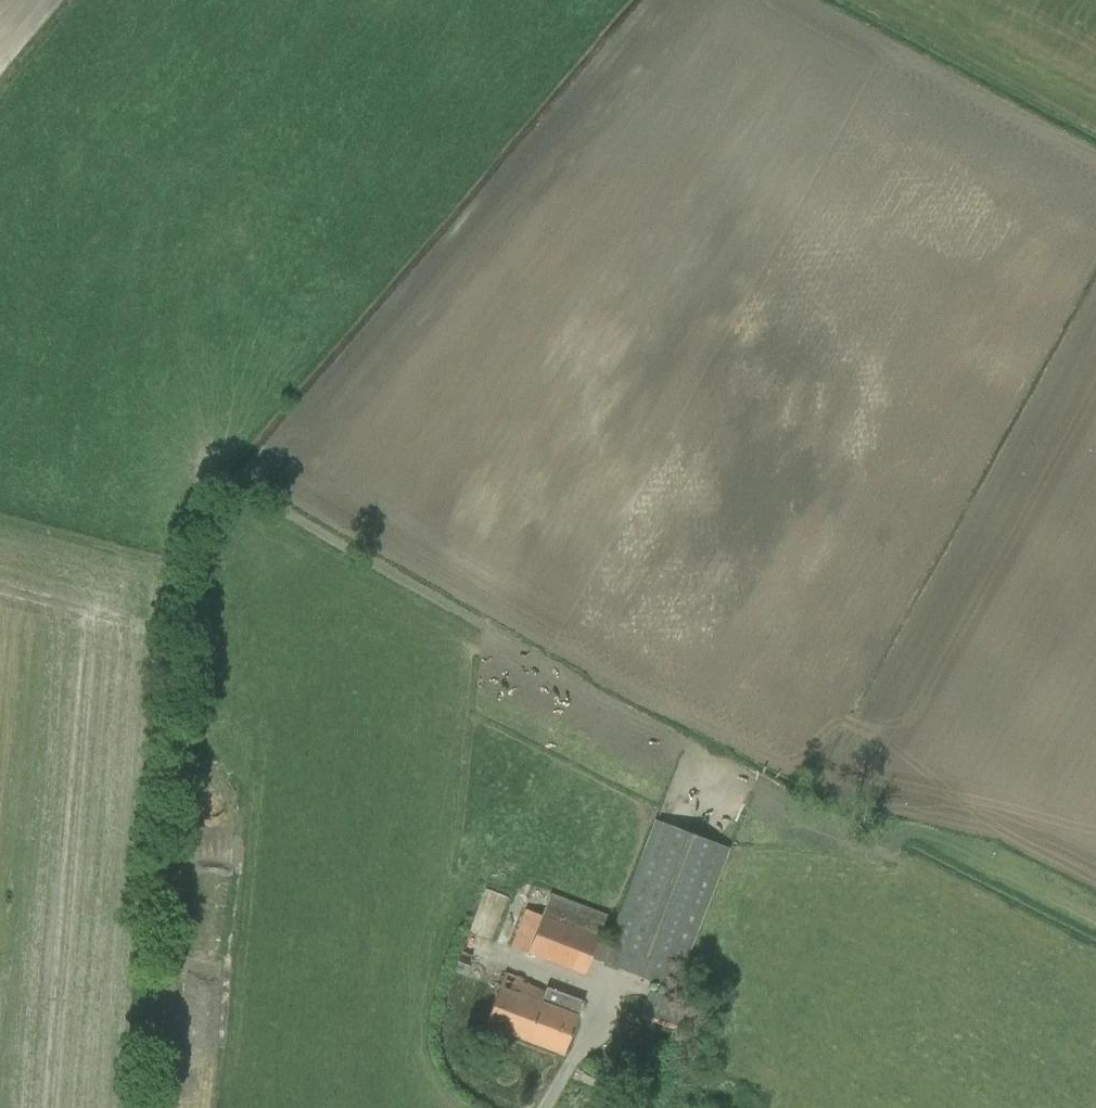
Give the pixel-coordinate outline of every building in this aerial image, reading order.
[(591,961),(676,993),(730,853),(656,824),(609,947),(596,942),(606,918),(550,896),(541,920),(522,913),(508,951),(584,980),(591,961)] [(484,1034),(564,1063),(585,1006),(504,977),(484,1034)] [(650,997),(642,1023),(680,1035),(688,1009),(650,997)]
